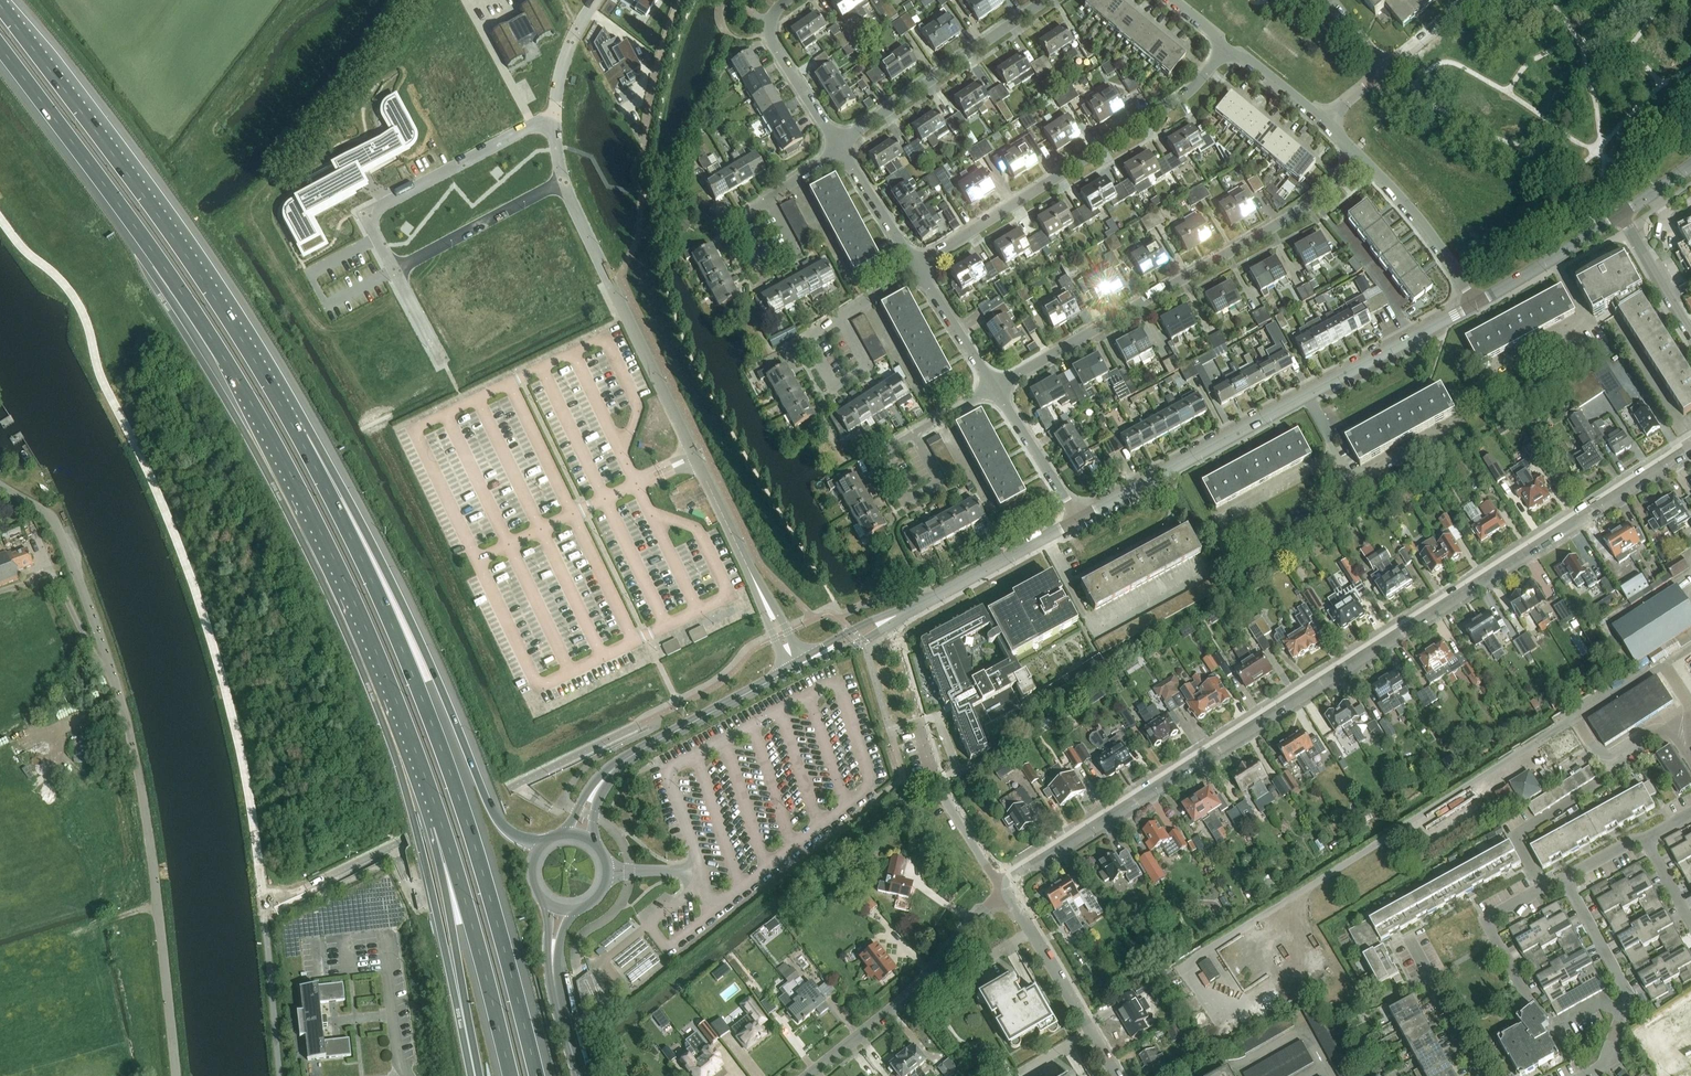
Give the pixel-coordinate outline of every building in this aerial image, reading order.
[(658,0),(622,0),(618,5),(644,22),(658,0)] [(831,3),(846,24),(853,19),(857,24),(861,21),(847,0),(836,0),(831,3)] [(861,21),(867,17),(862,10),(869,5),(865,0),(847,0),(861,21)] [(949,3),(947,0),(936,0),(941,8),(949,3)] [(991,13),(982,0),(964,0),(959,3),(969,17),(973,14),(978,22),(991,13)] [(991,13),(1004,5),(1001,0),(982,0),(991,13)] [(1105,0),(1091,0),(1085,8),(1093,15),(1105,0)] [(1100,22),(1117,1),(1116,0),(1105,0),(1093,15),(1100,22)] [(1385,7),(1392,0),(1363,0),(1375,15),(1385,7)] [(1385,7),(1403,29),(1431,5),(1427,0),(1392,0),(1385,7)] [(1125,7),(1117,1),(1100,22),(1108,28),(1125,7)] [(509,26),(490,36),(508,69),(509,68),(507,65),(524,56),(525,59),(526,59),(521,49),(535,41),(536,44),(537,44),(535,41),(552,32),(554,35),(554,34),(537,2),(519,12),(523,20),(509,27),(509,26)] [(884,7),(893,20),(899,16),(890,3),(884,7)] [(887,24),(893,20),(884,7),(878,11),(887,24)] [(1108,28),(1115,34),(1133,14),(1125,7),(1108,28)] [(934,25),(947,44),(960,35),(943,11),(940,13),(942,20),(934,25)] [(804,23),(813,37),(826,28),(816,14),(804,23)] [(907,14),(900,19),(909,32),(916,27),(907,14)] [(1140,20),(1133,14),(1115,34),(1123,40),(1140,20)] [(900,38),(909,32),(900,19),(891,25),(900,38)] [(1123,40),(1130,46),(1148,26),(1140,20),(1123,40)] [(817,42),(813,37),(804,23),(791,31),(801,45),(805,50),(817,42)] [(836,25),(828,31),(830,32),(831,31),(836,38),(844,50),(850,46),(843,36),(842,34),(836,25)] [(934,52),(947,44),(934,25),(926,31),(921,26),(918,28),(934,52)] [(1156,32),(1148,26),(1130,46),(1138,53),(1156,32)] [(1072,51),(1068,45),(1073,41),(1064,27),(1052,35),(1061,49),(1065,56),(1072,51)] [(637,74),(641,72),(627,46),(623,48),(618,39),(612,43),(604,28),(594,45),(612,78),(616,76),(623,89),(640,80),(637,74)] [(843,36),(850,46),(852,49),(858,45),(849,32),(843,36)] [(1138,53),(1145,59),(1163,38),(1156,32),(1138,53)] [(1049,57),(1061,49),(1052,35),(1040,43),(1049,57)] [(1170,44),(1163,38),(1145,59),(1153,65),(1170,44)] [(1094,54),(1087,42),(1080,47),(1088,58),(1094,54)] [(1153,65),(1160,71),(1178,51),(1170,44),(1153,65)] [(892,57),(903,73),(916,64),(905,48),(892,57)] [(1186,57),(1178,51),(1160,71),(1168,78),(1186,57)] [(732,64),(743,83),(762,71),(757,63),(758,63),(756,58),(754,59),(751,53),(732,64)] [(826,54),(814,62),(818,68),(820,70),(832,62),(830,60),(826,54)] [(1021,55),(1009,63),(1022,83),(1034,75),(1021,55)] [(1038,60),(1045,72),(1052,67),(1045,55),(1038,60)] [(891,82),(903,73),(892,57),(866,75),(874,86),(887,77),(891,82)] [(865,64),(861,58),(856,61),(861,67),(865,64)] [(1038,76),(1045,72),(1038,60),(1030,65),(1038,76)] [(1016,87),(1022,83),(1009,63),(997,71),(1006,86),(1012,82),(1016,87)] [(823,89),(840,78),(832,66),(815,76),(823,89)] [(762,71),(743,83),(753,100),(772,88),(768,81),(769,81),(766,76),(765,76),(762,71)] [(1139,87),(1131,76),(1124,81),(1131,92),(1139,87)] [(867,89),(868,91),(872,88),(865,77),(861,79),(862,81),(867,89)] [(823,89),(831,101),(847,90),(840,78),(823,89)] [(862,81),(857,84),(862,91),(867,89),(862,81)] [(978,84),(966,91),(979,112),(981,116),(988,111),(982,102),(987,98),(978,84)] [(995,88),(1003,100),(1010,95),(1002,84),(995,88)] [(1071,85),(1062,91),(1069,103),(1078,97),(1071,85)] [(1106,92),(1099,97),(1111,116),(1123,108),(1108,85),(1103,88),(1106,92)] [(720,88),(712,92),(715,98),(723,94),(720,88)] [(753,100),(763,118),(783,106),(778,99),(779,98),(776,93),(775,94),(772,88),(753,100)] [(995,105),(1003,100),(995,88),(987,93),(995,105)] [(855,103),(847,90),(831,101),(838,113),(855,103)] [(954,100),(966,118),(967,120),(979,112),(966,91),(954,100)] [(1062,107),(1069,103),(1062,91),(1054,96),(1062,107)] [(1099,124),(1111,116),(1099,97),(1096,92),(1090,96),(1093,101),(1086,105),(1087,105),(1082,108),(1088,117),(1093,114),(1099,124)] [(1222,122),(1239,101),(1231,94),(1214,115),(1222,122)] [(285,217),(285,218),(285,219),(285,220),(286,220),(286,221),(286,222),(286,223),(287,223),(287,224),(304,256),(320,248),(319,248),(325,245),(310,218),(338,203),(364,189),(358,177),(388,160),(408,150),(410,148),(412,147),(413,145),(414,143),(415,140),(415,138),(414,136),(414,134),(404,117),(395,100),(390,103),(388,104),(386,106),(385,108),(384,110),(384,112),(384,115),(384,117),(385,118),(393,134),(395,137),(312,182),(318,193),(308,198),(291,207),(290,207),(290,208),(288,209),(287,211),(287,212),(286,212),(286,213),(286,214),(286,215),(285,215),(285,216),(285,217)] [(1222,122),(1230,128),(1247,107),(1239,101),(1222,122)] [(783,106),(763,118),(774,136),(793,124),(789,117),(790,116),(787,111),(786,112),(783,106)] [(1255,113),(1247,107),(1230,128),(1237,134),(1255,113)] [(935,112),(924,120),(937,140),(949,133),(935,112)] [(961,129),(968,125),(959,112),(952,117),(960,129),(961,129)] [(1019,119),(1026,130),(1035,124),(1028,113),(1019,119)] [(1237,134),(1245,141),(1263,120),(1255,113),(1237,134)] [(1055,124),(1068,143),(1080,135),(1068,116),(1055,124)] [(953,133),(960,129),(952,117),(945,121),(953,133)] [(940,144),(937,140),(924,120),(911,128),(921,143),(926,139),(933,149),(940,144)] [(1270,126),(1263,120),(1245,141),(1252,147),(1270,126)] [(1053,121),(1047,124),(1049,128),(1044,132),(1056,151),(1068,143),(1055,124),(1053,121)] [(796,130),(793,124),(774,136),(784,153),(797,145),(801,147),(803,142),(803,141),(799,134),(799,133),(797,129),(796,130)] [(1252,147),(1260,153),(1278,132),(1270,126),(1252,147)] [(1179,134),(1190,154),(1197,150),(1200,155),(1215,146),(1207,132),(1197,138),(1191,127),(1179,134)] [(1285,138),(1278,132),(1260,153),(1268,159),(1285,138)] [(1184,157),(1190,154),(1179,134),(1167,142),(1173,153),(1164,158),(1172,172),(1187,163),(1184,157)] [(1268,159),(1275,166),(1293,144),(1285,138),(1268,159)] [(893,140),(881,148),(896,172),(901,168),(896,160),(903,155),(893,140)] [(910,145),(918,157),(925,152),(916,140),(910,145)] [(976,146),(983,157),(992,152),(985,140),(976,146)] [(1012,152),(1025,171),(1037,163),(1025,144),(1012,152)] [(1215,146),(1226,166),(1236,160),(1218,144),(1215,146)] [(1300,151),(1293,144),(1275,166),(1283,172),(1300,151)] [(910,162),(918,157),(910,145),(902,150),(910,162)] [(974,163),(983,157),(976,146),(967,152),(974,163)] [(901,179),(896,172),(881,148),(869,156),(879,171),(884,167),(890,175),(884,179),(890,187),(901,179)] [(743,149),(737,153),(753,180),(766,173),(756,156),(749,160),(743,149)] [(1283,172),(1290,178),(1308,157),(1300,151),(1283,172)] [(1013,178),(1025,171),(1012,152),(1001,159),(999,155),(993,159),(1002,173),(1007,170),(1013,178)] [(741,187),(753,180),(737,153),(731,156),(737,166),(731,170),(741,187)] [(1156,181),(1172,172),(1164,158),(1154,164),(1148,153),(1135,161),(1147,180),(1153,176),(1156,181)] [(716,202),(729,194),(713,167),(707,157),(700,161),(700,164),(704,170),(707,172),(708,172),(713,181),(705,185),(716,202)] [(1316,163),(1308,157),(1290,178),(1298,184),(1316,163)] [(1140,184),(1147,180),(1135,161),(1123,168),(1129,179),(1120,184),(1129,198),(1143,189),(1140,184)] [(718,164),(713,167),(729,194),(741,187),(731,170),(724,174),(718,164)] [(940,185),(949,179),(941,167),(933,172),(940,185)] [(784,168),(776,172),(780,179),(788,175),(784,168)] [(970,179),(982,198),(994,190),(982,171),(970,179)] [(931,191),(940,185),(933,172),(923,178),(931,191)] [(965,182),(958,187),(970,206),(982,198),(970,179),(965,172),(960,175),(965,182)] [(1254,192),(1263,187),(1256,177),(1248,182),(1254,192)] [(836,178),(810,192),(825,220),(851,207),(836,178)] [(890,194),(898,206),(920,192),(913,196),(909,190),(916,185),(912,180),(905,185),(901,179),(890,187),(893,192),(890,194)] [(1113,207),(1129,198),(1120,184),(1110,190),(1104,180),(1092,187),(1103,206),(1110,202),(1113,207)] [(1193,190),(1200,201),(1209,196),(1202,184),(1193,190)] [(1241,193),(1230,199),(1242,219),(1254,211),(1248,201),(1254,198),(1246,185),(1239,189),(1241,193)] [(1097,210),(1103,206),(1092,187),(1080,194),(1087,205),(1077,211),(1085,224),(1100,215),(1097,210)] [(1190,207),(1200,201),(1193,190),(1184,195),(1190,207)] [(898,206),(906,218),(921,208),(917,201),(923,197),(920,192),(898,206)] [(1229,226),(1242,219),(1230,199),(1228,195),(1223,198),(1225,202),(1218,206),(1229,226)] [(794,201),(781,208),(784,214),(797,207),(794,201)] [(939,207),(942,211),(948,208),(945,203),(939,207)] [(1347,217),(1362,236),(1369,246),(1388,232),(1366,203),(1347,217)] [(906,218),(914,230),(936,216),(928,204),(921,208),(906,218)] [(1070,233),(1085,224),(1077,211),(1067,217),(1061,206),(1049,213),(1060,232),(1067,228),(1070,233)] [(784,214),(787,219),(800,212),(797,207),(784,214)] [(825,220),(839,248),(865,234),(851,207),(825,220)] [(948,208),(942,211),(951,224),(956,220),(948,208)] [(1149,215),(1156,227),(1165,222),(1158,210),(1149,215)] [(787,219),(790,225),(803,218),(800,212),(787,219)] [(1053,236),(1060,232),(1049,213),(1036,220),(1043,231),(1033,237),(1041,250),(1056,241),(1053,236)] [(1147,232),(1156,227),(1149,215),(1140,221),(1147,232)] [(939,221),(936,216),(914,230),(922,242),(937,233),(932,226),(939,221)] [(1186,225),(1198,244),(1210,237),(1199,217),(1186,225)] [(1690,272),(1690,217),(1685,220),(1687,223),(1678,227),(1687,244),(1678,248),(1681,253),(1676,256),(1686,274),(1690,271),(1690,272)] [(803,218),(790,225),(793,231),(806,224),(803,218)] [(685,220),(680,228),(686,232),(691,224),(685,220)] [(796,236),(809,230),(806,224),(793,231),(796,236)] [(1185,251),(1198,244),(1186,225),(1174,232),(1185,251)] [(809,230),(796,236),(799,242),(812,235),(809,230)] [(1026,259),(1041,250),(1033,237),(1024,242),(1018,231),(1005,239),(1017,258),(1023,254),(1026,259)] [(1410,261),(1388,232),(1369,246),(1391,275),(1410,261)] [(865,234),(839,248),(854,275),(879,261),(865,234)] [(812,235),(799,242),(803,249),(815,242),(812,235)] [(1307,242),(1317,261),(1323,257),(1328,263),(1333,260),(1320,235),(1307,242)] [(1105,241),(1111,252),(1121,247),(1114,236),(1105,241)] [(1010,262),(1017,258),(1005,239),(993,246),(1000,257),(990,263),(998,276),(1013,267),(1010,262)] [(1320,265),(1317,261),(1307,242),(1303,244),(1301,242),(1295,245),(1295,248),(1294,249),(1308,274),(1313,271),(1312,269),(1320,265)] [(1142,250),(1153,270),(1166,263),(1155,243),(1142,250)] [(693,258),(700,271),(719,260),(721,259),(718,253),(716,255),(712,247),(705,251),(702,245),(684,254),(687,261),(693,258)] [(1141,277),(1153,270),(1142,250),(1126,260),(1131,270),(1136,267),(1141,277)] [(1621,313),(1645,299),(1640,291),(1644,288),(1626,255),(1576,283),(1594,316),(1617,303),(1621,313)] [(983,285),(998,276),(990,263),(980,269),(973,258),(961,265),(973,284),(980,280),(983,285)] [(1362,268),(1354,258),(1348,263),(1356,273),(1362,268)] [(719,260),(700,271),(706,283),(726,273),(728,272),(725,265),(723,267),(719,260)] [(1275,260),(1262,266),(1272,285),(1278,282),(1283,288),(1288,285),(1275,260)] [(818,266),(812,270),(811,270),(822,289),(835,282),(823,261),(817,264),(818,266)] [(1060,267),(1067,278),(1077,273),(1070,261),(1060,267)] [(1431,289),(1417,270),(1410,261),(1391,275),(1413,303),(1431,289)] [(969,286),(973,284),(961,265),(949,272),(954,282),(950,284),(959,299),(972,291),(969,286)] [(1266,288),(1272,285),(1262,266),(1258,268),(1257,267),(1251,270),(1251,272),(1250,273),(1263,298),(1268,296),(1266,288)] [(822,289),(811,270),(812,270),(810,268),(805,271),(806,273),(800,276),(800,277),(810,296),(822,289)] [(1110,295),(1122,288),(1111,269),(1099,276),(1110,295)] [(1110,295),(1099,276),(1096,272),(1077,282),(1085,295),(1091,291),(1097,302),(1110,295)] [(706,283),(713,296),(733,286),(735,284),(732,279),(729,280),(726,273),(706,283)] [(307,274),(296,281),(305,295),(316,288),(307,274)] [(810,296),(800,277),(800,276),(799,274),(793,277),(794,280),(788,283),(787,284),(797,303),(810,296)] [(787,284),(788,283),(786,281),(781,284),(782,287),(775,290),(775,291),(785,310),(797,303),(787,284)] [(1302,287),(1309,299),(1315,295),(1309,283),(1302,287)] [(1217,291),(1227,309),(1233,306),(1238,312),(1243,309),(1230,284),(1217,291)] [(736,292),(733,286),(713,296),(720,309),(742,297),(739,291),(736,292)] [(1027,286),(1016,293),(1022,304),(1034,298),(1027,286)] [(1302,302),(1309,299),(1302,287),(1296,290),(1302,302)] [(1577,313),(1562,287),(1531,304),(1546,330),(1577,313)] [(785,310),(775,291),(775,290),(774,288),(768,291),(769,294),(762,298),(761,296),(755,298),(764,315),(770,312),(772,316),(785,310)] [(1064,290),(1052,297),(1054,302),(1066,321),(1078,314),(1067,294),(1064,290)] [(951,291),(947,294),(952,301),(956,299),(951,291)] [(1220,313),(1227,309),(1217,291),(1205,298),(1218,323),(1223,320),(1220,313)] [(1382,293),(1377,296),(1383,308),(1389,305),(1382,293)] [(906,294),(880,308),(896,336),(921,322),(906,294)] [(1357,331),(1371,324),(1367,317),(1372,314),(1366,302),(1363,296),(1354,301),(1345,305),(1349,313),(1347,314),(1357,331)] [(1378,311),(1383,308),(1377,296),(1371,299),(1378,311)] [(983,317),(990,312),(1003,304),(999,297),(989,303),(988,301),(977,307),(983,317)] [(1052,329),(1066,321),(1054,302),(1052,297),(1046,300),(1049,305),(1041,310),(1052,329)] [(1323,299),(1315,303),(1318,307),(1326,303),(1323,299)] [(1372,314),(1378,311),(1371,299),(1366,302),(1372,314)] [(1642,348),(1666,333),(1645,299),(1621,313),(1620,314),(1642,348)] [(986,329),(993,340),(1012,329),(1008,322),(1013,319),(1003,304),(990,312),(996,322),(986,329)] [(1531,304),(1500,321),(1514,348),(1546,330),(1531,304)] [(1344,339),(1357,331),(1347,314),(1349,313),(1345,305),(1341,308),(1345,315),(1336,320),(1334,321),(1344,339)] [(1264,308),(1257,311),(1264,324),(1270,320),(1264,308)] [(1172,316),(1182,334),(1189,330),(1193,336),(1198,333),(1185,309),(1172,316)] [(1258,327),(1264,324),(1257,311),(1251,315),(1258,327)] [(1332,313),(1328,315),(1325,316),(1329,323),(1323,327),(1321,327),(1331,346),(1344,339),(1334,321),(1336,320),(1332,313)] [(1288,327),(1281,314),(1274,318),(1281,330),(1288,327)] [(852,323),(855,329),(868,322),(864,316),(852,323)] [(1175,337),(1182,334),(1172,316),(1160,322),(1173,347),(1178,344),(1175,337)] [(1036,329),(1029,318),(1021,323),(1029,334),(1036,329)] [(1318,353),(1331,346),(1321,327),(1323,327),(1319,320),(1315,322),(1318,329),(1310,334),(1308,335),(1318,353)] [(1514,348),(1500,321),(1466,340),(1480,367),(1514,348)] [(855,329),(858,335),(871,328),(868,322),(855,329)] [(896,336),(911,363),(936,349),(921,322),(896,336)] [(1275,322),(1266,327),(1276,346),(1265,352),(1270,361),(1277,375),(1292,367),(1284,353),(1286,352),(1281,343),(1285,341),(1275,322)] [(1306,326),(1301,329),(1299,330),(1303,338),(1295,342),(1305,360),(1318,353),(1308,335),(1310,334),(1306,326)] [(858,335),(861,341),(874,334),(871,328),(858,335)] [(1016,335),(1012,329),(993,340),(1001,352),(1025,337),(1021,331),(1016,335)] [(1212,336),(1219,348),(1225,344),(1219,332),(1212,336)] [(1137,358),(1138,357),(1142,364),(1149,360),(1154,357),(1140,333),(1128,340),(1137,358)] [(1642,348),(1663,383),(1688,367),(1666,333),(1642,348)] [(861,341),(865,346),(877,339),(874,334),(861,341)] [(778,335),(769,339),(773,346),(782,342),(778,335)] [(1212,352),(1219,348),(1212,336),(1205,339),(1212,352)] [(865,346),(868,352),(880,345),(877,339),(865,346)] [(1130,361),(1137,358),(1128,340),(1115,346),(1128,371),(1133,369),(1130,361)] [(1611,354),(1603,343),(1596,347),(1603,359),(1611,354)] [(868,352),(871,358),(884,351),(880,345),(868,352)] [(1266,356),(1262,347),(1257,350),(1261,358),(1266,356)] [(951,376),(936,349),(911,363),(925,390),(951,376)] [(887,356),(884,351),(871,358),(874,363),(887,356)] [(1253,363),(1248,355),(1243,358),(1247,366),(1253,363)] [(1096,357),(1084,363),(1094,381),(1099,378),(1102,383),(1108,380),(1114,389),(1112,390),(1118,402),(1129,396),(1122,384),(1115,371),(1106,376),(1096,357)] [(1167,360),(1173,372),(1180,369),(1174,357),(1167,360)] [(1167,376),(1173,372),(1167,360),(1160,364),(1167,376)] [(1633,404),(1604,360),(1590,369),(1605,392),(1619,413),(1633,404)] [(1263,383),(1277,375),(1270,361),(1255,368),(1263,383)] [(1238,371),(1234,362),(1229,365),(1233,374),(1238,371)] [(1087,385),(1094,381),(1084,363),(1071,370),(1075,377),(1066,382),(1077,402),(1079,405),(1093,396),(1087,385)] [(1197,376),(1193,367),(1191,364),(1185,367),(1192,379),(1197,376)] [(1193,367),(1197,376),(1198,376),(1201,382),(1207,379),(1199,364),(1193,367)] [(793,379),(796,378),(793,372),(791,373),(787,366),(779,370),(777,365),(758,374),(762,381),(767,378),(774,390),(793,379)] [(1186,382),(1192,379),(1185,367),(1180,370),(1186,382)] [(1663,383),(1684,416),(1690,412),(1690,372),(1688,367),(1663,383)] [(1249,390),(1263,383),(1255,368),(1241,376),(1249,390)] [(1136,393),(1122,369),(1116,372),(1122,384),(1129,396),(1136,393)] [(1605,392),(1590,369),(1565,385),(1579,408),(1605,392)] [(1236,379),(1233,374),(1224,379),(1227,384),(1235,398),(1249,390),(1241,376),(1236,379)] [(909,396),(896,375),(890,379),(891,381),(885,385),(883,383),(878,387),(879,389),(873,393),(871,391),(866,394),(867,396),(861,401),(859,398),(854,402),(855,404),(849,408),(848,406),(842,410),(843,412),(837,416),(836,414),(829,418),(839,435),(838,435),(842,442),(849,437),(848,435),(871,420),(875,425),(887,417),(883,412),(896,404),(899,408),(912,400),(909,396)] [(793,379),(774,390),(781,402),(800,392),(803,391),(799,385),(797,386),(793,379)] [(1060,385),(1062,389),(1060,390),(1054,379),(1042,386),(1052,405),(1059,402),(1061,405),(1068,401),(1071,406),(1077,402),(1066,382),(1060,385)] [(1221,406),(1235,398),(1227,384),(1213,392),(1221,406)] [(1046,409),(1052,405),(1042,386),(1030,392),(1040,411),(1036,413),(1045,431),(1055,426),(1046,409)] [(1456,414),(1442,388),(1411,405),(1425,431),(1456,414)] [(800,392),(781,402),(788,415),(807,404),(807,405),(810,403),(806,397),(804,399),(800,392)] [(1181,428),(1193,421),(1183,403),(1177,406),(1171,395),(1165,399),(1169,406),(1171,410),(1181,428)] [(1193,421),(1206,414),(1196,395),(1183,403),(1193,421)] [(1637,406),(1638,406),(1631,410),(1648,436),(1661,428),(1648,409),(1647,409),(1643,402),(1637,406)] [(807,405),(807,404),(788,415),(795,428),(817,416),(813,410),(811,411),(807,405)] [(1411,405),(1379,423),(1393,449),(1425,431),(1411,405)] [(1181,428),(1171,410),(1169,406),(1156,413),(1158,417),(1168,435),(1181,428)] [(1593,472),(1593,469),(1602,464),(1595,453),(1598,451),(1594,445),(1600,441),(1582,413),(1581,414),(1578,408),(1565,416),(1586,450),(1575,457),(1586,474),(1587,473),(1590,474),(1593,472)] [(980,413),(954,427),(969,454),(995,440),(980,413)] [(1155,442),(1168,435),(1158,417),(1145,424),(1155,442)] [(1057,428),(1060,433),(1053,438),(1062,450),(1079,440),(1070,427),(1073,426),(1069,420),(1057,428)] [(1611,434),(1603,420),(1592,427),(1600,440),(1601,440),(1610,434),(1611,434)] [(1393,449),(1379,423),(1346,441),(1360,467),(1393,449)] [(1143,449),(1155,442),(1145,424),(1133,431),(1143,449)] [(1130,456),(1143,449),(1133,431),(1120,438),(1125,448),(1130,456)] [(1601,440),(1606,448),(1610,445),(1617,456),(1627,450),(1628,450),(1631,449),(1631,447),(1632,447),(1622,431),(1612,438),(1610,434),(1601,440)] [(1310,458),(1296,433),(1264,450),(1278,476),(1310,458)] [(1118,435),(1112,438),(1119,452),(1125,448),(1120,438),(1118,435)] [(926,443),(929,448),(941,441),(938,436),(926,443)] [(1114,455),(1119,452),(1112,438),(1107,441),(1114,455)] [(1545,466),(1546,463),(1545,462),(1546,461),(1536,445),(1533,439),(1525,444),(1525,446),(1524,448),(1526,451),(1536,467),(1538,466),(1539,467),(1542,468),(1545,466)] [(969,454),(984,482),(1010,468),(995,440),(969,454)] [(1062,450),(1069,462),(1086,451),(1079,440),(1062,450)] [(929,448),(932,454),(944,447),(941,441),(929,448)] [(1108,458),(1114,455),(1107,441),(1101,445),(1108,458)] [(932,454),(936,460),(948,453),(944,447),(932,454)] [(1264,450),(1232,467),(1246,493),(1278,476),(1264,450)] [(1094,463),(1086,451),(1069,462),(1077,474),(1094,463)] [(936,460),(939,465),(951,459),(948,453),(936,460)] [(1507,480),(1492,456),(1483,462),(1498,485),(1507,480)] [(939,465),(942,471),(954,465),(951,459),(939,465)] [(1545,484),(1540,476),(1534,480),(1529,471),(1530,470),(1531,467),(1527,461),(1517,467),(1540,503),(1544,501),(1546,502),(1549,500),(1549,498),(1550,497),(1543,485),(1545,484)] [(942,471),(945,477),(957,471),(954,465),(942,471)] [(1246,493),(1232,467),(1200,485),(1214,511),(1246,493)] [(1537,507),(1537,505),(1540,503),(1517,467),(1512,470),(1522,487),(1515,491),(1520,498),(1523,497),(1530,509),(1532,508),(1534,509),(1537,507)] [(1025,496),(1010,468),(984,482),(999,510),(1025,496)] [(1438,468),(1429,474),(1433,480),(1442,475),(1438,468)] [(960,477),(957,471),(945,477),(948,483),(960,477)] [(837,487),(844,500),(862,489),(864,488),(861,482),(858,483),(854,476),(849,479),(846,474),(827,484),(831,491),(837,487)] [(1404,504),(1424,493),(1419,483),(1399,494),(1404,504)] [(851,512),(869,502),(871,500),(868,495),(865,496),(862,489),(844,500),(851,512)] [(1690,520),(1687,514),(1675,495),(1673,496),(1671,496),(1669,498),(1669,499),(1663,503),(1681,532),(1687,528),(1685,524),(1690,520)] [(968,503),(961,507),(971,526),(984,519),(972,497),(966,500),(968,503)] [(1485,503),(1481,497),(1476,500),(1480,506),(1485,503)] [(1475,535),(1477,534),(1482,542),(1489,537),(1490,538),(1494,536),(1493,535),(1507,526),(1491,501),(1481,508),(1488,519),(1483,521),(1481,518),(1474,522),(1476,525),(1473,527),(1475,529),(1473,530),(1475,535)] [(858,524),(876,514),(878,513),(875,507),(872,508),(869,502),(851,512),(858,524)] [(1681,532),(1663,503),(1650,511),(1651,513),(1651,515),(1653,517),(1654,517),(1656,520),(1650,524),(1655,532),(1661,528),(1662,530),(1669,525),(1675,535),(1681,532)] [(971,526),(961,507),(959,504),(954,507),(955,510),(948,514),(959,533),(971,526)] [(959,533),(948,514),(947,511),(941,514),(942,517),(936,521),(946,540),(959,533)] [(880,521),(876,514),(858,524),(865,537),(885,526),(882,520),(880,521)] [(1440,544),(1442,546),(1449,558),(1451,561),(1462,554),(1455,542),(1456,542),(1449,530),(1454,526),(1447,515),(1439,520),(1445,529),(1444,530),(1445,532),(1443,533),(1447,539),(1440,544)] [(946,540),(936,521),(934,518),(928,521),(930,524),(923,528),(933,547),(946,540)] [(1634,545),(1639,542),(1642,544),(1645,542),(1640,529),(1635,532),(1630,524),(1628,525),(1626,525),(1623,527),(1623,528),(1617,532),(1637,564),(1642,561),(1634,548),(1635,547),(1634,545)] [(921,554),(933,547),(923,528),(921,525),(916,528),(917,531),(911,534),(909,531),(903,535),(912,553),(918,550),(921,554)] [(1186,527),(1080,585),(1094,611),(1201,554),(1186,527)] [(13,531),(7,534),(10,540),(16,537),(13,531)] [(1633,567),(1637,564),(1617,532),(1612,536),(1610,535),(1607,537),(1607,539),(1605,540),(1616,557),(1623,553),(1624,555),(1627,553),(1629,557),(1627,558),(1633,567)] [(990,538),(981,542),(984,547),(993,542),(990,538)] [(1419,551),(1413,541),(1405,546),(1412,556),(1419,551)] [(1368,555),(1376,549),(1373,544),(1364,549),(1368,555)] [(1673,559),(1664,544),(1656,549),(1664,564),(1673,559)] [(1435,550),(1434,549),(1422,556),(1433,573),(1444,566),(1442,562),(1449,558),(1442,546),(1435,550)] [(1414,560),(1406,548),(1400,552),(1408,564),(1414,560)] [(6,552),(0,555),(0,587),(21,579),(19,572),(33,566),(27,550),(12,555),(11,552),(6,554),(6,552)] [(1401,592),(1406,589),(1408,589),(1412,587),(1412,585),(1414,584),(1404,568),(1397,573),(1389,561),(1392,559),(1385,550),(1377,555),(1401,592)] [(1379,572),(1372,577),(1379,587),(1376,589),(1376,591),(1378,596),(1380,596),(1383,594),(1388,601),(1389,600),(1391,600),(1395,598),(1395,596),(1401,592),(1377,555),(1368,560),(1375,570),(1377,569),(1379,572)] [(1571,574),(1575,581),(1580,588),(1587,583),(1590,588),(1598,583),(1591,571),(1588,573),(1578,557),(1566,565),(1565,564),(1556,569),(1562,579),(1571,574)] [(1673,580),(1689,570),(1685,564),(1681,557),(1665,566),(1669,573),(1673,580)] [(1355,586),(1361,581),(1353,567),(1348,559),(1340,564),(1345,572),(1351,583),(1353,583),(1355,586)] [(1654,577),(1649,570),(1643,574),(1648,581),(1654,577)] [(922,641),(922,642),(921,642),(921,643),(921,644),(920,644),(920,645),(921,646),(921,647),(946,708),(948,706),(952,716),(970,760),(984,755),(982,750),(986,748),(983,740),(989,737),(984,725),(990,722),(991,724),(1021,708),(1017,700),(1021,698),(1022,700),(1035,693),(1030,683),(1025,672),(1021,675),(1014,661),(1013,662),(1011,658),(1077,623),(1051,575),(1012,596),(1014,600),(987,615),(989,619),(987,620),(982,610),(922,641)] [(1630,601),(1651,589),(1649,586),(1644,578),(1642,575),(1621,588),(1623,591),(1628,599),(1630,601)] [(1618,591),(1609,577),(1601,582),(1610,596),(1618,591)] [(1213,594),(1219,591),(1212,580),(1207,583),(1213,594)] [(1208,597),(1213,594),(1207,583),(1201,586),(1208,597)] [(1529,588),(1524,591),(1547,627),(1551,624),(1542,611),(1541,611),(1539,608),(1547,602),(1535,584),(1533,585),(1531,584),(1529,586),(1529,588)] [(1208,597),(1201,586),(1196,589),(1202,600),(1208,597)] [(1366,614),(1361,605),(1362,604),(1357,596),(1359,594),(1354,586),(1343,593),(1341,589),(1335,592),(1336,593),(1354,622),(1360,618),(1362,618),(1365,616),(1365,615),(1366,614)] [(1679,586),(1614,628),(1638,666),(1638,667),(1641,672),(1649,666),(1646,661),(1650,659),(1655,667),(1667,659),(1668,660),(1683,650),(1683,649),(1690,644),(1690,605),(1679,586)] [(1197,603),(1202,600),(1196,589),(1190,592),(1197,603)] [(1304,595),(1316,613),(1324,608),(1313,589),(1304,595)] [(1549,629),(1547,627),(1524,591),(1520,593),(1518,593),(1515,594),(1515,597),(1513,598),(1509,601),(1520,619),(1525,616),(1530,613),(1542,633),(1549,629)] [(1197,603),(1190,592),(1185,595),(1191,606),(1197,603)] [(1348,625),(1354,622),(1336,593),(1328,599),(1335,609),(1329,613),(1335,622),(1337,621),(1342,629),(1344,628),(1345,629),(1348,627),(1348,625)] [(1185,609),(1191,606),(1185,595),(1179,598),(1185,609)] [(1185,609),(1179,598),(1174,601),(1180,612),(1185,609)] [(1174,615),(1180,612),(1174,601),(1168,604),(1174,615)] [(1574,619),(1563,602),(1554,607),(1565,625),(1574,619)] [(1304,631),(1297,635),(1307,652),(1310,650),(1311,651),(1314,649),(1315,647),(1321,643),(1310,627),(1314,624),(1311,619),(1314,617),(1310,611),(1306,603),(1298,608),(1301,613),(1295,617),(1304,631)] [(1174,615),(1168,604),(1162,607),(1169,618),(1174,615)] [(1163,621),(1169,618),(1162,607),(1157,610),(1163,621)] [(1163,621),(1157,610),(1151,613),(1158,624),(1163,621)] [(1490,612),(1488,614),(1486,613),(1484,615),(1484,617),(1478,620),(1498,652),(1502,650),(1503,649),(1496,639),(1492,636),(1501,630),(1501,629),(1506,626),(1500,617),(1495,620),(1490,612)] [(1152,627),(1158,624),(1151,613),(1146,616),(1152,627)] [(1271,647),(1264,636),(1254,619),(1251,614),(1245,618),(1249,626),(1248,627),(1264,652),(1271,647)] [(1260,615),(1254,619),(1264,636),(1272,631),(1263,617),(1262,618),(1260,615)] [(1152,627),(1146,616),(1140,619),(1147,630),(1152,627)] [(1141,633),(1147,630),(1140,619),(1135,622),(1141,633)] [(1493,655),(1498,652),(1478,620),(1472,624),(1470,623),(1467,625),(1467,627),(1465,628),(1477,646),(1486,640),(1486,644),(1493,655)] [(1141,633),(1135,622),(1129,625),(1136,636),(1141,633)] [(1130,639),(1136,636),(1129,625),(1124,628),(1130,639)] [(702,627),(689,633),(694,644),(708,638),(702,627)] [(1306,653),(1307,652),(1297,635),(1291,639),(1283,627),(1277,632),(1279,635),(1276,636),(1276,639),(1282,649),(1285,650),(1287,649),(1295,660),(1301,656),(1303,656),(1306,654),(1306,653)] [(1130,639),(1124,628),(1118,631),(1124,642),(1130,639)] [(1119,645),(1124,642),(1118,631),(1113,634),(1119,645)] [(1521,637),(1531,653),(1538,648),(1528,633),(1521,637)] [(1119,645),(1113,634),(1107,637),(1113,648),(1119,645)] [(1108,651),(1113,648),(1107,637),(1101,640),(1108,651)] [(1525,656),(1531,653),(1521,637),(1515,640),(1525,656)] [(676,640),(662,646),(668,657),(681,650),(676,640)] [(1101,640),(1096,643),(1102,654),(1108,651),(1101,640)] [(1437,647),(1432,650),(1447,675),(1453,684),(1459,681),(1454,673),(1464,667),(1457,654),(1454,655),(1453,655),(1452,653),(1450,652),(1444,642),(1442,644),(1440,643),(1437,645),(1437,647)] [(1240,647),(1260,679),(1266,676),(1268,676),(1271,674),(1271,672),(1272,671),(1261,654),(1251,660),(1251,653),(1245,644),(1240,647)] [(1254,683),(1260,679),(1240,647),(1235,650),(1241,660),(1247,663),(1236,669),(1248,687),(1250,686),(1251,686),(1255,684),(1254,683)] [(1428,675),(1426,676),(1431,684),(1447,675),(1432,650),(1430,651),(1428,651),(1425,653),(1425,654),(1419,658),(1425,667),(1425,669),(1428,675)] [(1226,662),(1220,652),(1213,657),(1219,666),(1220,666),(1226,662)] [(1047,699),(1104,662),(1099,655),(1043,692),(1047,699)] [(1218,667),(1212,658),(1206,662),(1211,671),(1218,667)] [(1226,662),(1220,666),(1226,676),(1233,672),(1226,661),(1226,662)] [(1129,662),(1124,665),(1128,671),(1133,668),(1129,662)] [(1477,688),(1485,684),(1479,674),(1472,662),(1464,667),(1472,679),(1477,688)] [(1636,667),(1624,674),(1627,679),(1639,671),(1636,667)] [(1391,676),(1384,680),(1402,707),(1406,704),(1401,697),(1408,692),(1406,688),(1407,688),(1397,672),(1395,673),(1393,673),(1391,674),(1391,676)] [(1174,674),(1163,682),(1173,697),(1179,692),(1176,687),(1180,684),(1174,674)] [(1231,700),(1215,675),(1207,680),(1208,682),(1205,684),(1200,675),(1194,679),(1196,682),(1214,710),(1223,705),(1226,705),(1229,703),(1229,701),(1231,700)] [(1656,676),(1588,720),(1606,747),(1674,702),(1656,676)] [(1402,707),(1384,680),(1378,683),(1377,683),(1375,685),(1375,686),(1372,688),(1382,703),(1378,706),(1385,717),(1402,707)] [(1173,697),(1163,682),(1153,688),(1159,697),(1162,696),(1166,702),(1173,697)] [(1214,710),(1196,682),(1182,691),(1190,702),(1188,704),(1198,721),(1200,720),(1202,720),(1205,718),(1205,716),(1214,710)] [(1417,695),(1425,708),(1439,699),(1430,686),(1417,695)] [(1585,686),(1576,692),(1580,697),(1589,692),(1585,686)] [(1540,706),(1535,699),(1530,702),(1535,710),(1540,706)] [(1559,700),(1551,705),(1555,711),(1563,706),(1559,700)] [(1354,721),(1360,718),(1350,702),(1348,704),(1347,703),(1342,705),(1343,707),(1338,710),(1360,744),(1366,740),(1354,721)] [(1176,727),(1181,724),(1174,713),(1164,719),(1156,707),(1149,711),(1167,740),(1179,733),(1176,727)] [(1401,707),(1397,710),(1401,716),(1405,713),(1401,707)] [(1137,725),(1127,708),(1120,712),(1131,730),(1137,725)] [(1354,747),(1360,744),(1338,710),(1333,713),(1333,712),(1328,714),(1329,716),(1327,717),(1337,733),(1344,729),(1349,739),(1354,747)] [(1144,732),(1154,748),(1167,740),(1149,711),(1141,716),(1146,723),(1149,721),(1150,724),(1153,724),(1154,726),(1144,732)] [(1045,717),(1035,723),(1040,731),(1050,725),(1045,717)] [(1387,718),(1379,723),(1389,739),(1397,734),(1387,718)] [(1385,736),(1375,720),(1369,724),(1379,740),(1385,736)] [(1102,729),(1097,732),(1101,739),(1106,736),(1102,729)] [(1551,743),(1561,759),(1583,744),(1572,729),(1551,743)] [(1292,739),(1312,772),(1317,769),(1310,757),(1304,755),(1314,748),(1304,731),(1302,733),(1300,732),(1297,734),(1296,736),(1292,739)] [(1108,778),(1120,770),(1101,739),(1097,732),(1092,733),(1090,736),(1090,741),(1092,744),(1098,749),(1101,751),(1103,751),(1105,753),(1103,755),(1104,757),(1098,761),(1108,778)] [(1101,739),(1120,770),(1133,762),(1122,746),(1116,750),(1114,748),(1112,749),(1111,746),(1111,744),(1106,736),(1101,739)] [(71,739),(75,764),(92,761),(88,737),(71,739)] [(1300,763),(1307,775),(1312,772),(1292,739),(1286,743),(1284,742),(1281,744),(1281,746),(1279,747),(1285,756),(1280,759),(1285,767),(1300,757),(1300,763)] [(1344,756),(1335,742),(1329,746),(1337,760),(1344,756)] [(1092,758),(1083,744),(1074,750),(1083,764),(1092,758)] [(1656,757),(1662,766),(1658,769),(1664,778),(1668,775),(1680,794),(1690,787),(1690,776),(1672,746),(1656,757)] [(1082,764),(1075,753),(1068,757),(1075,768),(1082,764)] [(1454,755),(1443,761),(1449,771),(1460,764),(1454,755)] [(1275,801),(1270,794),(1268,795),(1264,789),(1261,785),(1263,784),(1261,781),(1267,777),(1257,761),(1254,762),(1251,763),(1251,764),(1245,768),(1268,805),(1275,801)] [(1039,779),(1029,763),(1021,768),(1031,784),(1039,779)] [(1592,780),(1600,774),(1593,763),(1585,768),(1592,780)] [(992,769),(996,775),(1000,780),(1007,775),(1003,770),(999,764),(992,769)] [(1054,768),(1073,798),(1086,791),(1080,781),(1080,780),(1076,772),(1068,777),(1067,774),(1064,776),(1063,774),(1063,772),(1059,765),(1054,768)] [(1061,806),(1073,798),(1054,768),(1050,771),(1054,777),(1057,778),(1058,780),(1055,782),(1056,784),(1050,788),(1044,792),(1048,798),(1054,795),(1061,806)] [(1245,768),(1239,772),(1238,772),(1235,773),(1235,775),(1233,776),(1243,792),(1249,788),(1251,791),(1252,790),(1255,794),(1255,795),(1259,801),(1254,804),(1260,814),(1270,808),(1268,805),(1245,768)] [(1585,768),(1577,773),(1584,785),(1592,780),(1585,768)] [(1300,788),(1289,771),(1282,775),(1292,793),(1300,788)] [(1531,771),(1510,783),(1523,804),(1543,792),(1531,771)] [(1577,773),(1569,778),(1576,790),(1584,785),(1577,773)] [(1291,792),(1281,776),(1272,782),(1282,797),(1291,792)] [(1576,790),(1569,778),(1561,784),(1568,795),(1576,790)] [(1656,794),(1649,781),(1630,792),(1642,814),(1655,807),(1650,797),(1656,794)] [(1561,784),(1552,789),(1559,800),(1568,795),(1561,784)] [(1020,832),(1034,823),(1027,810),(1028,809),(1027,807),(1034,803),(1023,785),(999,799),(1010,817),(1004,821),(1009,829),(1015,825),(1020,832)] [(1520,803),(1509,785),(1495,793),(1506,811),(1520,803)] [(1552,789),(1544,794),(1551,806),(1559,800),(1552,789)] [(1226,832),(1216,815),(1217,814),(1215,812),(1220,809),(1222,812),(1230,808),(1221,794),(1215,798),(1211,791),(1198,798),(1221,835),(1226,832)] [(1630,792),(1615,800),(1627,822),(1642,814),(1630,792)] [(1551,806),(1544,794),(1536,799),(1543,811),(1551,806)] [(1191,827),(1195,824),(1196,824),(1203,820),(1204,822),(1205,822),(1216,840),(1222,836),(1221,835),(1198,798),(1185,807),(1191,816),(1186,819),(1191,827)] [(1536,799),(1527,805),(1535,816),(1543,811),(1536,799)] [(1602,807),(1614,829),(1627,822),(1615,800),(1602,807)] [(1259,822),(1246,801),(1236,807),(1250,828),(1259,822)] [(1570,816),(1579,810),(1577,807),(1568,812),(1570,816)] [(1602,807),(1588,815),(1600,837),(1614,829),(1602,807)] [(1357,819),(1361,825),(1372,818),(1369,812),(1357,819)] [(1239,813),(1236,815),(1233,817),(1239,826),(1238,827),(1244,837),(1251,832),(1239,813)] [(1588,815),(1574,823),(1586,845),(1600,837),(1588,815)] [(1571,853),(1586,845),(1574,823),(1559,831),(1571,853)] [(376,825),(366,830),(369,836),(379,831),(376,825)] [(1161,832),(1157,825),(1144,833),(1151,843),(1147,845),(1152,852),(1155,849),(1158,853),(1164,849),(1170,858),(1188,846),(1178,831),(1168,837),(1163,830),(1161,832)] [(1559,831),(1545,839),(1557,861),(1571,853),(1559,831)] [(1681,831),(1665,840),(1675,859),(1690,850),(1690,836),(1686,839),(1681,831)] [(1207,848),(1199,836),(1192,840),(1200,853),(1207,848)] [(1543,869),(1557,861),(1545,839),(1530,847),(1543,869)] [(1197,850),(1192,841),(1188,844),(1193,852),(1197,850)] [(1510,843),(1483,858),(1494,878),(1521,863),(1510,843)] [(1686,878),(1690,875),(1690,850),(1675,859),(1686,878)] [(1101,865),(1106,871),(1100,875),(1105,883),(1112,879),(1113,882),(1127,873),(1129,875),(1126,876),(1131,883),(1142,876),(1127,851),(1119,856),(1122,859),(1119,861),(1116,856),(1101,865)] [(1166,877),(1150,853),(1139,860),(1154,884),(1166,877)] [(878,891),(908,899),(912,885),(898,882),(904,858),(893,855),(885,885),(880,884),(878,891)] [(1466,894),(1494,878),(1483,858),(1455,874),(1466,894)] [(1619,884),(1626,895),(1650,882),(1639,863),(1623,872),(1628,880),(1619,884)] [(850,873),(836,883),(843,892),(856,882),(850,873)] [(1455,874),(1428,888),(1440,908),(1466,894),(1455,874)] [(1069,879),(1057,887),(1077,918),(1079,916),(1080,912),(1074,903),(1081,899),(1090,914),(1100,907),(1088,888),(1087,889),(1088,890),(1079,895),(1069,879)] [(1611,889),(1607,881),(1591,889),(1601,909),(1626,895),(1619,884),(1611,889)] [(1626,895),(1632,906),(1640,902),(1645,910),(1660,901),(1650,882),(1626,895)] [(1057,887),(1045,894),(1055,911),(1056,911),(1057,912),(1054,914),(1062,927),(1066,924),(1073,935),(1083,929),(1077,918),(1057,887)] [(1410,925),(1440,908),(1428,888),(1399,905),(1410,925)] [(1612,928),(1629,918),(1625,910),(1632,906),(1626,895),(1601,909),(1612,928)] [(862,903),(870,913),(877,907),(869,897),(862,903)] [(1671,920),(1660,901),(1645,910),(1649,918),(1641,922),(1647,933),(1671,920)] [(1539,924),(1545,934),(1569,921),(1558,902),(1542,911),(1547,920),(1539,924)] [(1399,905),(1370,920),(1380,938),(1381,941),(1410,925),(1399,905)] [(1641,922),(1634,926),(1629,918),(1612,928),(1622,946),(1647,933),(1641,922)] [(1377,940),(1380,938),(1370,920),(1370,919),(1349,931),(1379,986),(1393,978),(1397,984),(1403,981),(1384,946),(1381,947),(1377,940)] [(1531,928),(1526,919),(1509,929),(1520,948),(1545,934),(1539,924),(1531,928)] [(774,920),(766,926),(770,932),(778,925),(774,920)] [(1653,943),(1661,939),(1665,947),(1681,938),(1671,920),(1647,933),(1653,943)] [(1563,949),(1579,940),(1569,921),(1545,934),(1551,945),(1559,941),(1563,949)] [(613,945),(610,941),(615,937),(612,933),(602,940),(609,949),(613,945)] [(1632,965),(1650,955),(1645,947),(1653,943),(1647,933),(1622,946),(1632,965)] [(1520,948),(1531,967),(1547,957),(1543,949),(1551,945),(1545,934),(1520,948)] [(1681,938),(1665,947),(1670,955),(1662,959),(1668,969),(1690,957),(1681,938)] [(1589,959),(1579,940),(1563,949),(1567,957),(1560,961),(1565,972),(1589,959)] [(880,982),(894,970),(876,947),(861,959),(869,969),(865,972),(871,979),(875,976),(880,982)] [(1662,959),(1654,963),(1650,955),(1632,965),(1642,983),(1668,969),(1662,959)] [(1531,967),(1541,985),(1565,972),(1560,961),(1552,965),(1547,957),(1531,967)] [(1673,979),(1680,975),(1685,984),(1690,980),(1690,957),(1668,969),(1673,979)] [(1209,958),(1198,965),(1199,966),(1209,983),(1220,976),(1209,958)] [(1584,986),(1587,984),(1593,980),(1599,977),(1589,959),(1565,972),(1571,983),(1579,978),(1584,986)] [(785,963),(776,970),(779,973),(788,985),(794,980),(799,976),(795,970),(793,967),(790,970),(785,963)] [(725,965),(718,970),(723,977),(730,971),(725,965)] [(1673,979),(1668,969),(1642,983),(1653,1001),(1669,992),(1664,984),(1673,979)] [(1565,972),(1541,985),(1551,1004),(1557,1000),(1563,997),(1568,995),(1563,987),(1571,983),(1565,972)] [(599,1000),(591,974),(586,977),(575,985),(584,1023),(607,1004),(602,996),(594,982),(600,1000),(599,1000)] [(1036,1031),(1039,1037),(1057,1027),(1042,1001),(1034,989),(1024,995),(1013,977),(1007,981),(1006,978),(979,994),(1010,1046),(1036,1031)] [(1593,980),(1600,992),(1606,988),(1599,977),(1593,980)] [(788,985),(783,989),(787,995),(798,986),(794,980),(788,985)] [(1594,995),(1600,992),(1593,980),(1587,984),(1594,995)] [(798,986),(787,995),(790,998),(791,1000),(797,995),(811,1014),(816,1010),(821,1016),(829,1009),(815,992),(817,990),(811,982),(801,990),(798,986)] [(1149,982),(1136,990),(1139,996),(1152,988),(1149,982)] [(308,1060),(351,1056),(349,1040),(324,1043),(320,1003),(345,1001),(343,984),(300,989),(302,1013),(297,1013),(300,1038),(305,1037),(308,1060)] [(1581,987),(1588,998),(1594,995),(1587,984),(1584,986),(1581,987)] [(1582,1002),(1588,998),(1581,987),(1575,990),(1582,1002)] [(784,995),(779,1000),(789,1012),(799,1025),(811,1014),(797,995),(791,1000),(790,998),(787,995),(783,989),(781,990),(784,995)] [(1569,994),(1576,1005),(1582,1002),(1575,990),(1569,994)] [(1119,1002),(1123,1010),(1117,1013),(1133,1039),(1148,1029),(1143,1021),(1149,1018),(1134,993),(1119,1002)] [(1568,995),(1563,997),(1570,1009),(1576,1005),(1569,994),(1568,995)] [(770,997),(763,1002),(771,1013),(778,1008),(770,997)] [(1557,1000),(1564,1012),(1570,1009),(1563,997),(1557,1000)] [(1395,1020),(1418,1008),(1413,998),(1390,1011),(1395,1020)] [(758,1014),(759,1013),(749,1000),(742,1006),(749,1015),(731,1029),(738,1037),(737,1038),(745,1047),(753,1041),(755,1044),(766,1036),(759,1027),(765,1023),(758,1014)] [(1498,1039),(1509,1058),(1510,1058),(1520,1075),(1524,1075),(1540,1067),(1540,1066),(1559,1055),(1549,1036),(1546,1037),(1541,1031),(1549,1024),(1546,1020),(1549,1018),(1535,1000),(1528,1006),(1531,1009),(1518,1020),(1523,1027),(1519,1029),(1519,1028),(1498,1039)] [(1557,1000),(1551,1004),(1558,1015),(1564,1012),(1557,1000)] [(1317,1010),(1313,1003),(1302,1009),(1306,1016),(1317,1010)] [(1423,1017),(1418,1008),(1395,1020),(1400,1030),(1423,1017)] [(1306,1016),(1310,1023),(1321,1017),(1317,1010),(1306,1016)] [(1288,1031),(1295,1027),(1288,1016),(1281,1020),(1288,1031)] [(1310,1023),(1314,1031),(1325,1025),(1321,1017),(1310,1023)] [(1400,1030),(1405,1039),(1428,1026),(1423,1017),(1400,1030)] [(1281,1035),(1288,1031),(1281,1020),(1275,1024),(1281,1035)] [(1166,1027),(1173,1043),(1184,1038),(1177,1022),(1166,1027)] [(721,1041),(708,1024),(701,1030),(714,1047),(721,1041)] [(1268,1028),(1274,1039),(1281,1035),(1275,1024),(1268,1028)] [(1314,1031),(1318,1038),(1329,1032),(1325,1025),(1314,1031)] [(1405,1039),(1410,1048),(1433,1036),(1428,1026),(1405,1039)] [(1267,1043),(1274,1039),(1268,1028),(1261,1032),(1267,1043)] [(1260,1047),(1267,1043),(1261,1032),(1254,1036),(1260,1047)] [(1318,1038),(1322,1045),(1333,1039),(1329,1032),(1318,1038)] [(718,1060),(720,1059),(715,1052),(713,1054),(703,1041),(697,1046),(687,1035),(684,1038),(688,1043),(713,1075),(714,1075),(720,1071),(719,1069),(723,1066),(718,1060)] [(1253,1051),(1260,1047),(1254,1036),(1247,1040),(1253,1051)] [(1410,1048),(1416,1058),(1438,1045),(1433,1036),(1410,1048)] [(1322,1045),(1326,1053),(1337,1047),(1333,1039),(1322,1045)] [(659,1043),(658,1041),(655,1043),(671,1064),(677,1059),(663,1040),(659,1043)] [(1246,1055),(1253,1051),(1247,1040),(1240,1044),(1246,1055)] [(1295,1046),(1301,1057),(1308,1052),(1302,1041),(1295,1046)] [(688,1043),(684,1046),(691,1055),(681,1063),(692,1075),(713,1075),(688,1043)] [(1416,1058),(1421,1067),(1443,1054),(1438,1045),(1416,1058)] [(923,1074),(920,1071),(918,1072),(916,1070),(919,1067),(918,1066),(925,1061),(917,1051),(917,1048),(916,1047),(911,1046),(908,1048),(908,1051),(902,1056),(918,1075),(924,1075),(923,1074)] [(1294,1061),(1301,1057),(1295,1046),(1288,1050),(1294,1061)] [(1326,1053),(1330,1060),(1341,1054),(1337,1047),(1326,1053)] [(1146,1066),(1143,1068),(1146,1075),(1163,1067),(1162,1064),(1165,1062),(1163,1054),(1158,1057),(1154,1048),(1140,1055),(1146,1066)] [(1280,1054),(1286,1065),(1294,1061),(1288,1050),(1280,1054)] [(1314,1063),(1308,1052),(1301,1057),(1307,1068),(1314,1063)] [(1279,1069),(1286,1065),(1280,1054),(1273,1058),(1279,1069)] [(1330,1060),(1334,1068),(1345,1061),(1341,1054),(1330,1060)] [(1426,1075),(1449,1064),(1443,1054),(1421,1067),(1426,1075)] [(911,1074),(913,1075),(918,1075),(902,1056),(889,1066),(889,1069),(892,1072),(893,1074),(895,1073),(897,1075),(907,1075),(908,1075),(911,1074)] [(1300,1072),(1307,1068),(1301,1057),(1294,1061),(1300,1072)] [(1266,1062),(1272,1073),(1279,1069),(1273,1058),(1266,1062)] [(962,1074),(951,1060),(944,1065),(953,1075),(959,1075),(962,1074)] [(1293,1075),(1300,1072),(1294,1061),(1286,1065),(1293,1075)] [(1334,1068),(1338,1075),(1349,1069),(1345,1061),(1334,1068)] [(1272,1073),(1266,1062),(1258,1066),(1264,1075),(1267,1075),(1272,1073)] [(1454,1073),(1449,1064),(1426,1075),(1448,1075),(1454,1073)] [(944,1075),(953,1075),(944,1065),(939,1069),(944,1075)] [(1293,1075),(1286,1065),(1279,1069),(1283,1075),(1292,1075),(1293,1075)] [(1254,1075),(1264,1075),(1258,1066),(1251,1070),(1254,1075)]
